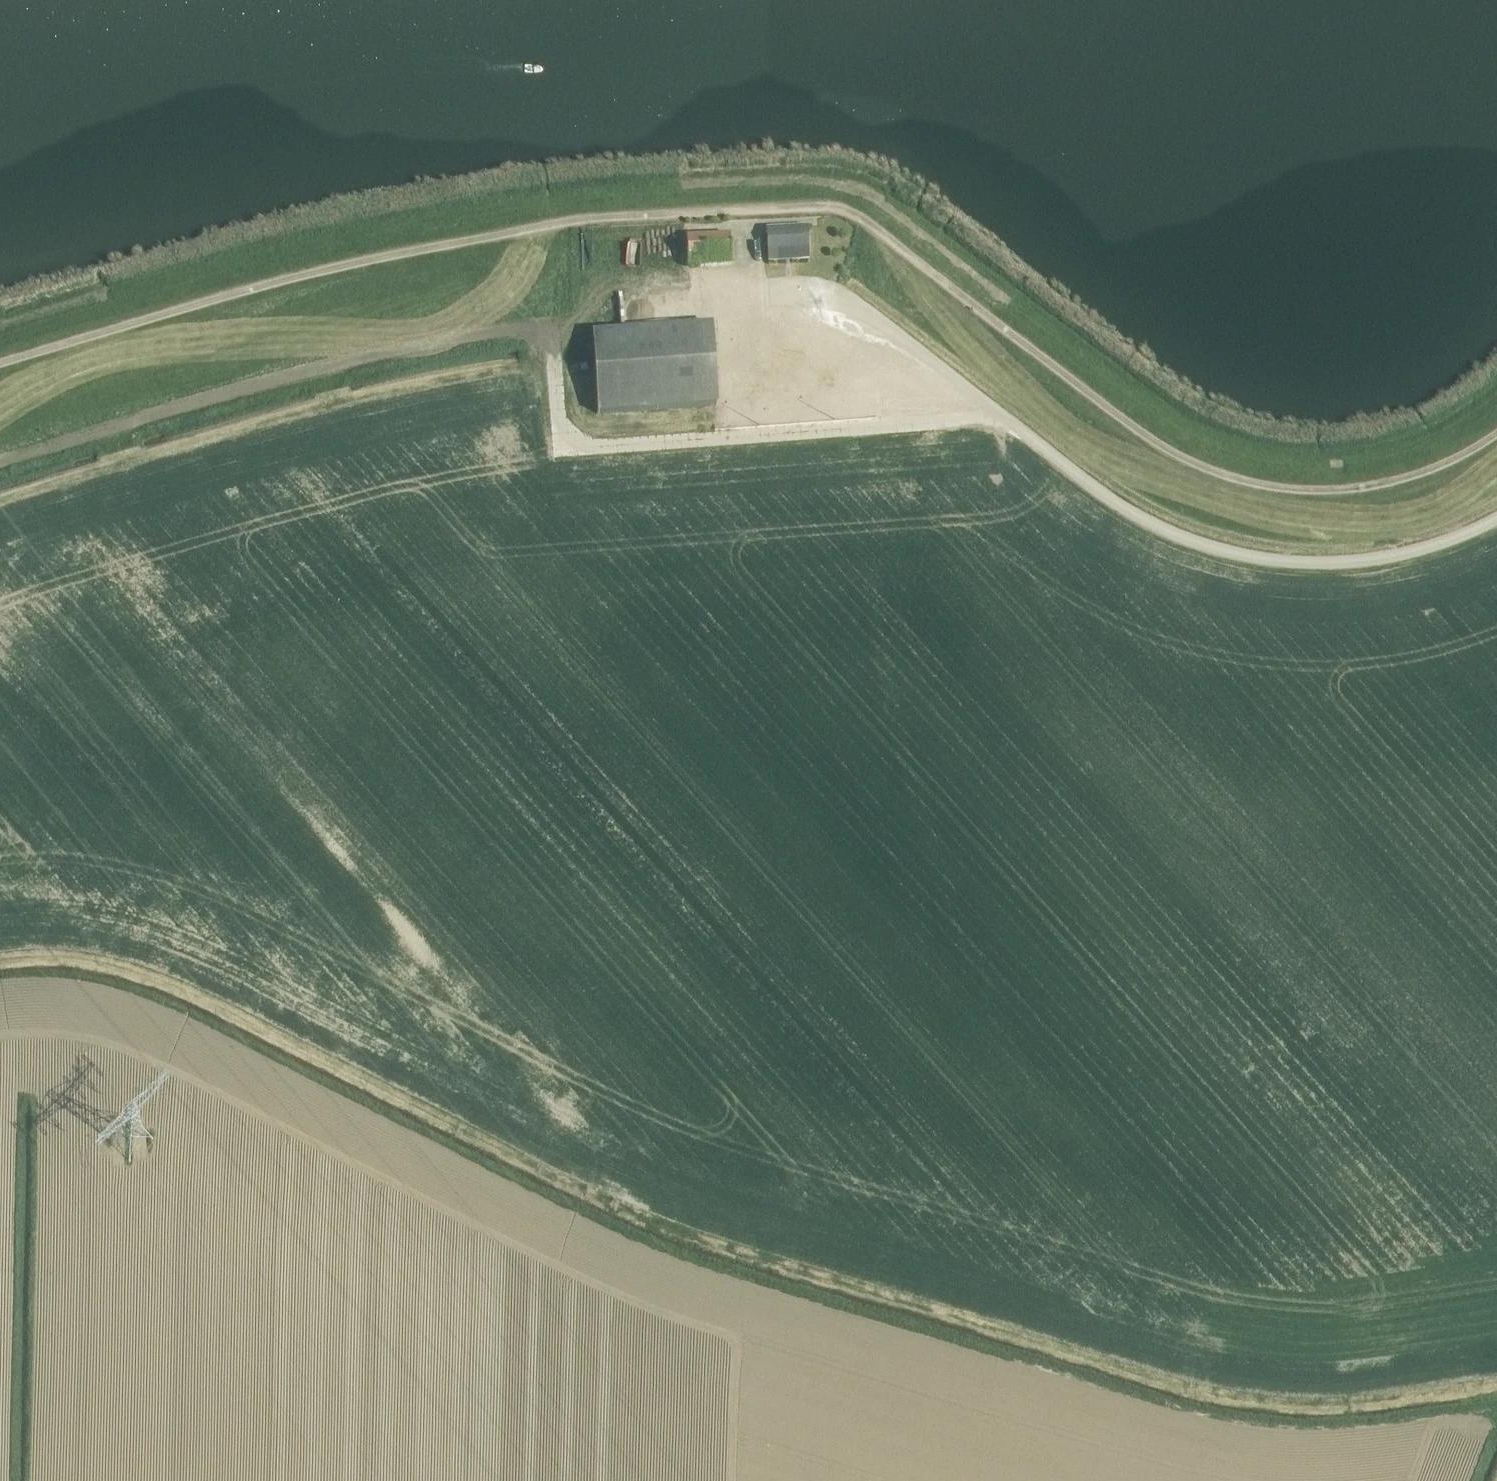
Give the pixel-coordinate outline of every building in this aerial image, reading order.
[(768,229),(769,249),(816,246),(815,226),(768,229)] [(687,236),(688,265),(732,263),(730,233),(687,236)] [(593,332),(598,412),(718,404),(713,324),(593,332)]
